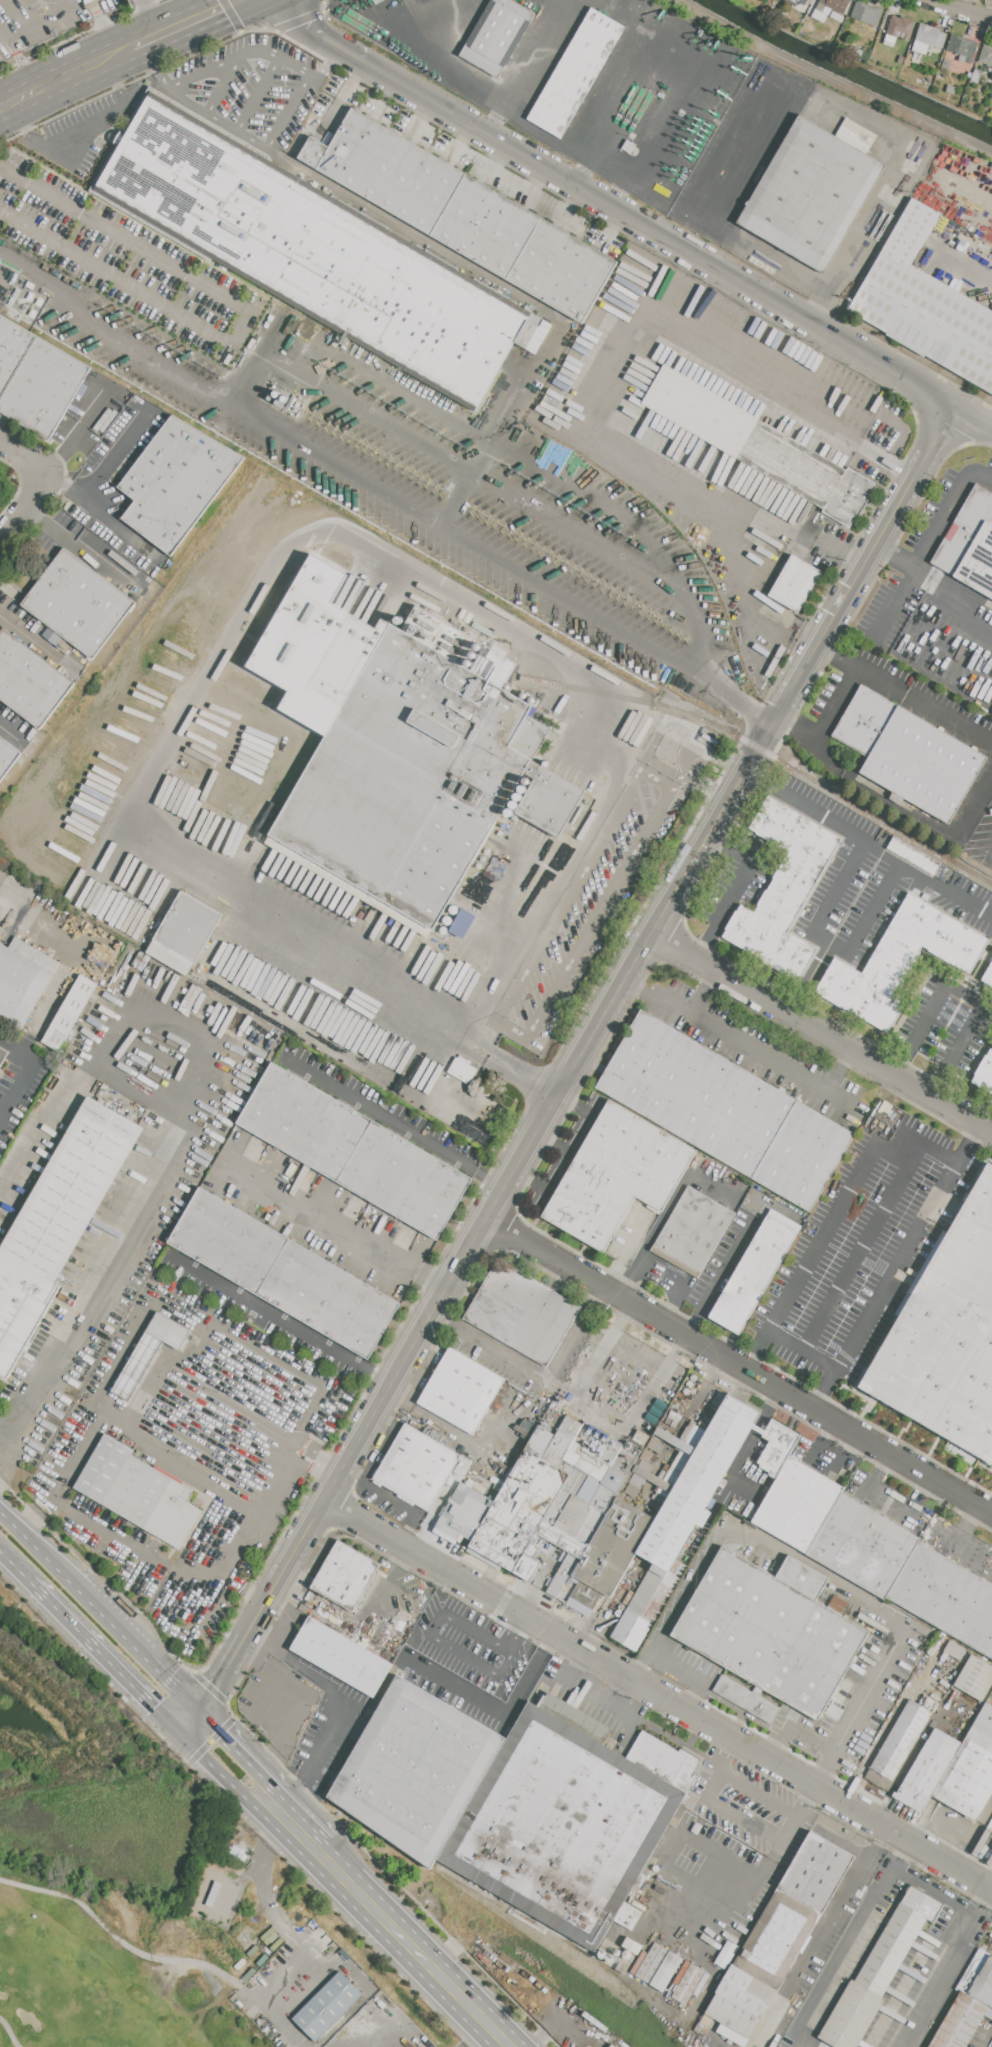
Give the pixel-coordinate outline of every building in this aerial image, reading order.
[(498,78),(535,14),(511,0),(491,0),(458,55),(498,78)] [(812,17),(820,0),(852,0),(844,15),(827,6),(824,12),(828,14),(823,23),(812,17)] [(857,1),(851,17),(878,28),(884,11),(857,1)] [(526,118),(561,139),(626,31),(591,10),(526,118)] [(883,45),(893,16),(901,19),(902,16),(916,21),(909,43),(896,38),(892,48),(883,45)] [(920,23),(911,49),(925,54),(928,46),(935,48),(935,47),(942,49),(947,34),(940,32),(941,30),(920,23)] [(952,33),(980,42),(973,65),(959,61),(961,54),(947,50),(952,33)] [(978,63),(986,65),(984,71),(991,74),(991,46),(984,43),(978,63)] [(915,52),(922,54),(919,64),(911,62),(915,52)] [(944,59),(951,61),(947,71),(941,69),(944,59)] [(974,71),(982,74),(979,84),(971,81),(974,71)] [(948,84),(957,87),(954,96),(945,92),(948,84)] [(92,190),(150,90),(537,312),(480,412),(92,190)] [(295,160),(583,325),(618,262),(352,110),(331,148),(309,136),(295,160)] [(796,116),(884,164),(826,270),(738,222),(796,116)] [(911,265),(991,311),(991,395),(846,311),(912,196),(941,213),(911,265)] [(35,334),(0,398),(0,316),(35,334)] [(50,440),(0,412),(0,398),(35,334),(91,365),(50,440)] [(644,402),(665,366),(845,473),(849,467),(880,485),(852,531),(822,513),(824,509),(644,402)] [(170,416),(245,457),(170,555),(122,518),(137,502),(115,487),(170,416)] [(976,485),(991,494),(991,597),(931,561),(976,485)] [(63,548),(135,602),(94,657),(22,603),(63,548)] [(769,596),(793,555),(822,572),(799,613),(769,596)] [(270,833),(390,625),(532,707),(527,716),(549,728),(435,928),(270,833)] [(40,728),(0,698),(0,632),(4,627),(75,682),(40,728)] [(861,684),(987,757),(949,824),(860,773),(869,757),(831,735),(861,684)] [(21,753),(0,781),(0,737),(21,753)] [(516,812),(542,765),(587,791),(560,837),(516,812)] [(755,911),(789,851),(751,829),(769,797),(842,839),(823,870),(789,930),(819,948),(800,980),(722,935),(741,903),(755,911)] [(887,848),(894,836),(941,863),(934,876),(887,848)] [(934,876),(941,863),(949,868),(942,880),(934,876)] [(181,891),(223,915),(188,977),(146,952),(181,891)] [(923,901),(924,900),(990,938),(969,974),(923,948),(897,993),(907,999),(888,1033),(814,991),(834,957),(862,973),(908,892),(923,901)] [(21,1031),(0,1019),(0,940),(9,945),(15,935),(61,963),(21,1031)] [(981,980),(991,961),(991,986),(981,980)] [(42,1042),(59,1051),(96,982),(79,973),(42,1042)] [(596,1087),(641,1009),(857,1135),(812,1213),(596,1087)] [(10,1052),(0,1069),(0,1046),(10,1052)] [(991,1049),(991,1050),(991,1095),(971,1083),(991,1049)] [(471,1082),(477,1067),(454,1058),(448,1073),(471,1082)] [(236,1122),(272,1060),(471,1177),(435,1239),(236,1122)] [(7,1378),(0,1374),(0,1248),(1,1249),(91,1096),(145,1128),(57,1279),(63,1283),(7,1378)] [(543,1217),(609,1100),(696,1150),(661,1211),(635,1196),(603,1251),(543,1217)] [(987,1160),(991,1163),(991,1465),(857,1388),(898,1316),(894,1315),(943,1230),(946,1232),(987,1160)] [(654,1245),(688,1185),(736,1213),(702,1272),(654,1245)] [(168,1240),(200,1186),(399,1304),(368,1357),(168,1240)] [(709,1317),(767,1215),(799,1233),(741,1334),(709,1317)] [(464,1320),(500,1259),(581,1307),(546,1367),(464,1320)] [(158,1312),(191,1332),(180,1350),(147,1331),(158,1312)] [(418,1403),(449,1347),(505,1378),(473,1434),(418,1403)] [(717,1413),(679,1392),(683,1385),(720,1406),(717,1413)] [(707,1431),(717,1413),(720,1406),(728,1393),(760,1412),(669,1572),(653,1563),(635,1553),(654,1520),(655,1521),(664,1506),(707,1431)] [(681,1416),(678,1422),(669,1416),(672,1411),(681,1416)] [(570,1473),(561,1489),(543,1520),(535,1534),(523,1554),(540,1564),(530,1581),(470,1547),(473,1542),(495,1503),(539,1426),(555,1435),(567,1414),(583,1423),(558,1467),(570,1473)] [(778,1476),(757,1464),(770,1441),(762,1436),(773,1418),(801,1435),(789,1456),(778,1476)] [(664,1506),(652,1499),(657,1489),(662,1481),(680,1450),(676,1448),(691,1422),(707,1431),(664,1506)] [(578,1498),(561,1489),(570,1473),(558,1467),(583,1423),(612,1439),(578,1498)] [(374,1478),(405,1424),(461,1455),(430,1509),(374,1478)] [(75,1487),(106,1435),(133,1451),(131,1454),(192,1490),(185,1501),(202,1511),(179,1549),(75,1487)] [(647,1450),(653,1439),(664,1446),(658,1456),(655,1454),(647,1450)] [(610,1466),(621,1447),(639,1457),(634,1465),(630,1473),(628,1477),(610,1466)] [(642,1459),(647,1450),(655,1454),(649,1463),(642,1459)] [(789,1456),(845,1488),(842,1493),(807,1554),(751,1523),(778,1476),(789,1456)] [(630,1507),(619,1500),(642,1459),(649,1463),(653,1466),(630,1507)] [(634,1465),(662,1481),(657,1489),(630,1473),(634,1465)] [(628,1477),(616,1498),(606,1515),(588,1504),(610,1466),(628,1477)] [(495,1503),(473,1542),(463,1537),(460,1542),(435,1528),(461,1483),(464,1485),(468,1478),(488,1489),(484,1496),(495,1503)] [(606,1515),(588,1546),(543,1520),(561,1489),(578,1498),(588,1504),(606,1515)] [(842,1493),(921,1538),(919,1541),(886,1598),(885,1600),(806,1556),(807,1554),(842,1493)] [(572,1575),(581,1560),(588,1546),(606,1515),(616,1498),(619,1500),(630,1507),(654,1520),(635,1553),(610,1597),(572,1575)] [(581,1560),(564,1550),(535,1534),(543,1520),(588,1546),(581,1560)] [(311,1587),(339,1539),(381,1564),(353,1611),(311,1587)] [(919,1541),(991,1583),(991,1658),(886,1598),(919,1541)] [(670,1636),(756,1685),(752,1692),(722,1675),(712,1691),(771,1725),(781,1708),(760,1696),(764,1690),(818,1720),(868,1631),(815,1601),(828,1577),(788,1554),(776,1576),(721,1545),(670,1636)] [(581,1560),(564,1550),(558,1561),(563,1563),(554,1579),(550,1577),(545,1585),(549,1587),(546,1592),(558,1599),(572,1575),(581,1560)] [(669,1570),(679,1576),(685,1566),(675,1560),(669,1570)] [(653,1624),(627,1609),(653,1563),(669,1572),(679,1578),(653,1624)] [(610,1638),(627,1609),(653,1624),(637,1653),(610,1638)] [(310,1615),(393,1664),(373,1698),(290,1649),(310,1615)] [(950,1641),(966,1650),(960,1661),(944,1652),(950,1641)] [(972,1655),(991,1666),(991,1682),(982,1700),(955,1685),(972,1655)] [(507,1739),(437,1858),(431,1868),(328,1795),(398,1675),(507,1739)] [(602,1745),(539,1707),(549,1691),(612,1728),(602,1745)] [(870,1768),(909,1700),(931,1713),(893,1781),(870,1768)] [(529,1701),(539,1707),(602,1745),(626,1759),(686,1794),(623,1901),(612,1920),(594,1950),(437,1858),(507,1739),(529,1701)] [(971,1725),(991,1737),(991,1792),(976,1820),(932,1794),(961,1743),(971,1725)] [(894,1799),(935,1728),(961,1743),(932,1794),(921,1814),(894,1799)] [(626,1759),(643,1730),(698,1762),(689,1776),(694,1779),(686,1794),(626,1759)] [(811,1829),(856,1855),(779,1988),(734,1962),(811,1829)] [(886,1998),(858,2046),(837,2046),(819,2037),(852,1979),(855,1980),(909,1885),(944,1904),(933,1923),(926,1919),(882,1996),(886,1998)] [(623,1901),(642,1913),(631,1931),(612,1920),(623,1901)] [(655,1942),(682,1958),(662,1992),(634,1976),(655,1942)] [(989,1954),(991,1956),(991,2019),(984,2015),(989,2006),(967,1993),(989,1954)] [(734,1962),(779,1988),(749,2039),(704,2013),(734,1962)] [(691,1963),(705,1971),(685,2005),(671,1996),(691,1963)] [(340,1969),(364,1994),(317,2041),(293,2017),(340,1969)] [(984,2015),(966,2046),(928,2046),(960,1990),(967,1993),(989,2006),(984,2015)]
